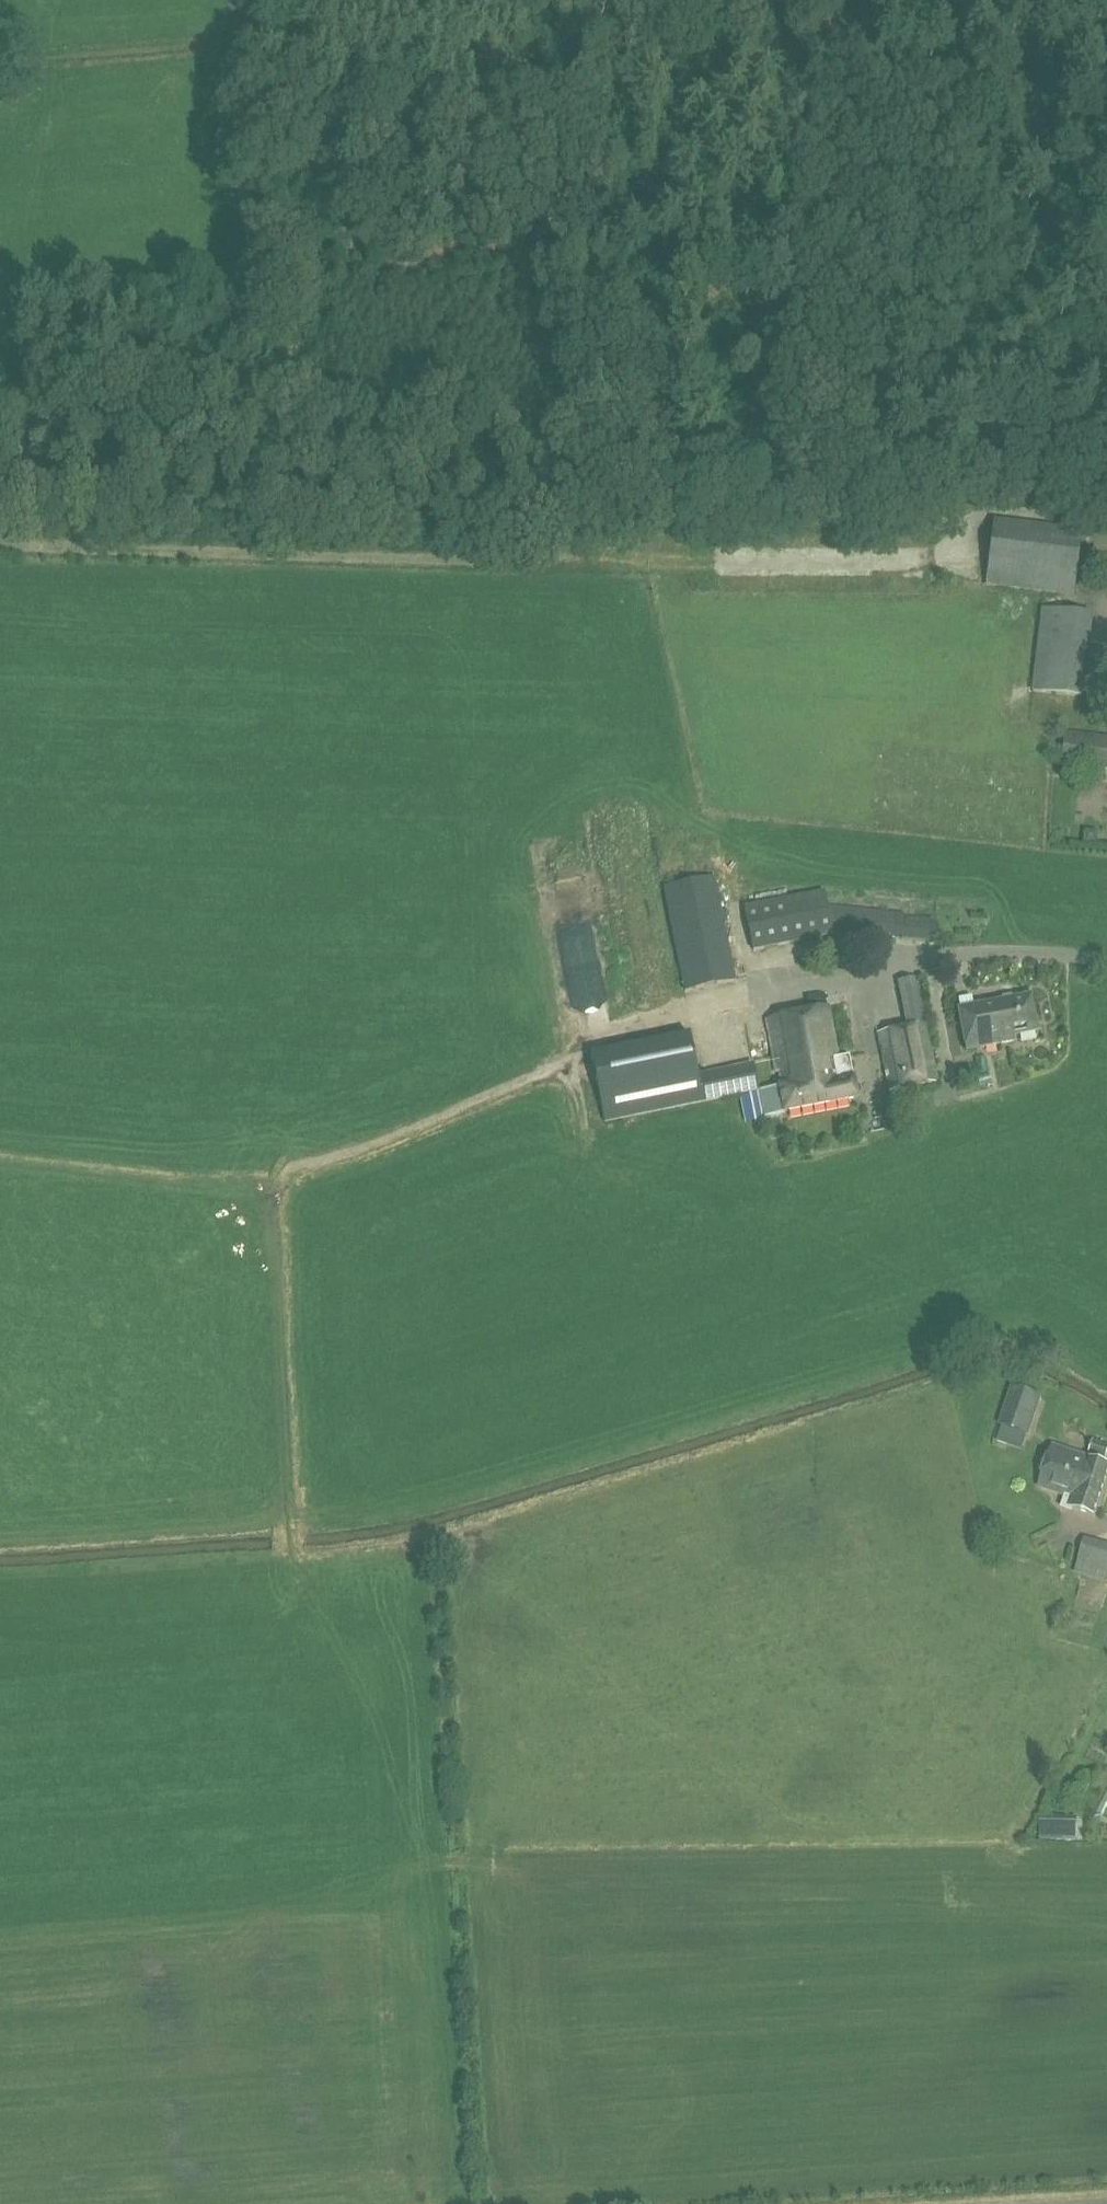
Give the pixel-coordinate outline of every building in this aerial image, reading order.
[(994,520),(986,583),(986,584),(1073,595),(1081,530),(994,520)] [(1032,691),(1082,697),(1093,614),(1041,607),(1032,691)] [(1106,769),(1106,736),(1065,732),(1061,763),(1061,773),(1105,778),(1106,769)] [(1096,844),(1098,830),(1085,829),(1083,842),(1096,844)] [(735,980),(714,877),(664,887),(685,990),(735,980)] [(938,916),(903,915),(904,911),(828,904),(825,889),(743,904),(753,950),(833,934),(832,927),(902,935),(901,939),(937,940),(938,916)] [(937,1082),(917,978),(899,981),(908,1026),(878,1032),(889,1091),(937,1082)] [(1037,1030),(1030,996),(959,1009),(967,1049),(1014,1040),(1013,1035),(1037,1030)] [(858,1097),(854,1078),(853,1078),(849,1055),(837,1057),(827,1006),(766,1019),(776,1072),(779,1071),(782,1085),(779,1085),(779,1086),(757,1090),(763,1116),(858,1097)] [(590,1052),(604,1120),(759,1089),(754,1062),(698,1072),(689,1034),(590,1052)] [(1011,1388),(999,1426),(1029,1436),(1040,1396),(1011,1388)] [(1106,1459),(1106,1456),(1106,1444),(1092,1440),(1088,1454),(1106,1459)] [(1106,1473),(1106,1465),(1053,1447),(1049,1456),(1042,1458),(1038,1470),(1043,1475),(1039,1486),(1066,1494),(1063,1505),(1093,1515),(1106,1473)] [(1106,1567),(1106,1545),(1085,1539),(1079,1560),(1106,1567)] [(1039,1840),(1076,1842),(1077,1817),(1039,1814),(1039,1840)]
